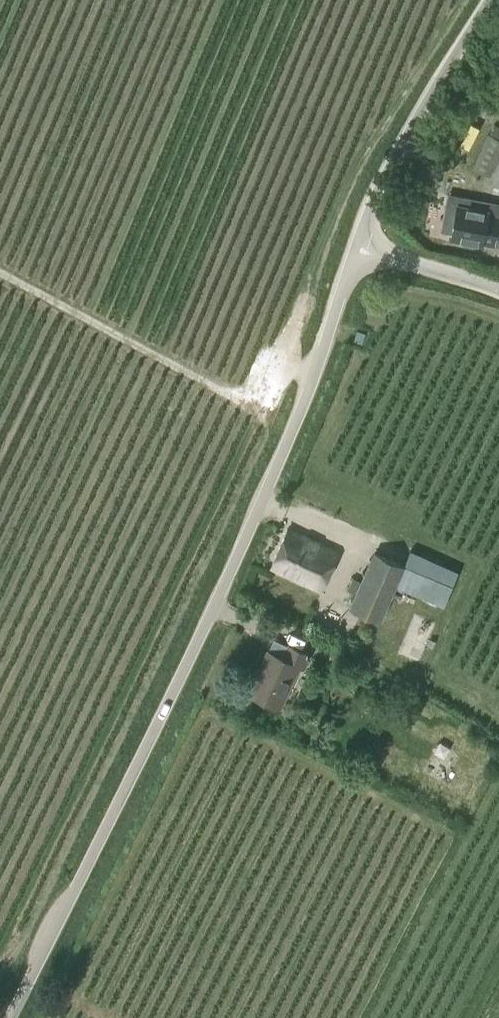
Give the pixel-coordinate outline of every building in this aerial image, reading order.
[(498,157),(498,124),(493,122),(476,168),(492,175),(498,157)] [(442,158),(429,155),(426,172),(439,175),(442,158)] [(447,193),(439,236),(483,244),(484,242),(498,244),(498,203),(447,193)] [(358,330),(354,340),(362,343),(366,333),(358,330)] [(320,591),(338,553),(288,530),(270,568),(320,591)] [(411,549),(404,566),(374,554),(350,609),(380,622),(392,593),(403,598),(406,591),(443,607),(459,570),(411,549)] [(347,626),(352,611),(320,602),(316,617),(347,626)] [(304,670),(310,657),(287,647),(287,648),(273,642),(268,654),(267,654),(249,696),(281,710),(298,668),(304,670)]
